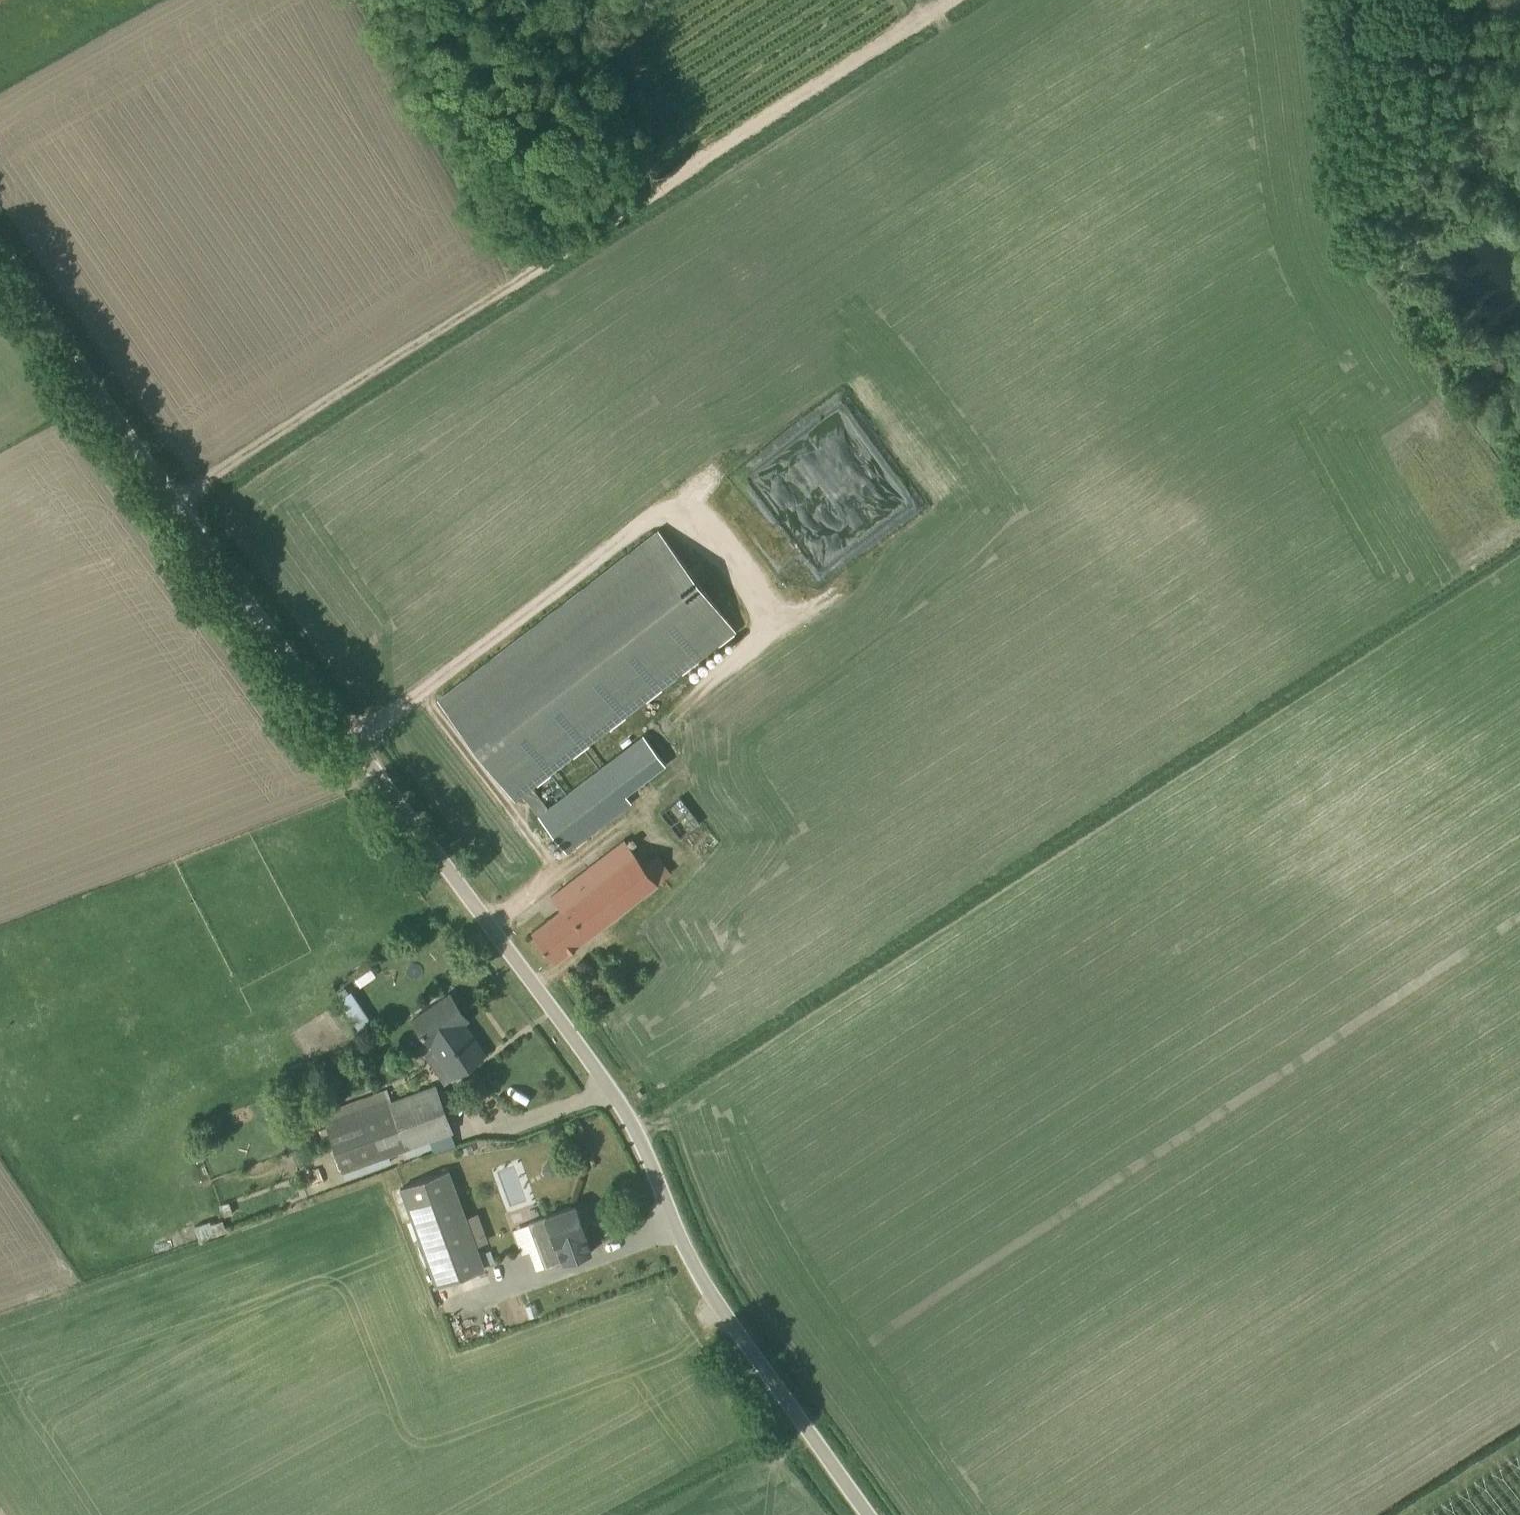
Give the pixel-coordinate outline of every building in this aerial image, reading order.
[(565,851),(631,801),(625,794),(604,766),(548,808),(532,787),(736,631),(657,528),(437,698),(515,800),(522,795),(538,816),(565,851)] [(643,863),(623,839),(550,896),(560,909),(531,931),(554,961),(657,881),(643,863)] [(451,1076),(468,1065),(484,1053),(463,1022),(467,1019),(449,993),(412,1020),(451,1076)] [(387,1089),(320,1114),(341,1171),(452,1130),(435,1085),(391,1101),(387,1089)] [(484,1267),(484,1266),(479,1254),(448,1170),(400,1188),(436,1285),(484,1267)] [(585,1233),(575,1205),(545,1215),(545,1217),(529,1222),(545,1267),(562,1261),(563,1262),(591,1252),(584,1233),(585,1233)]
